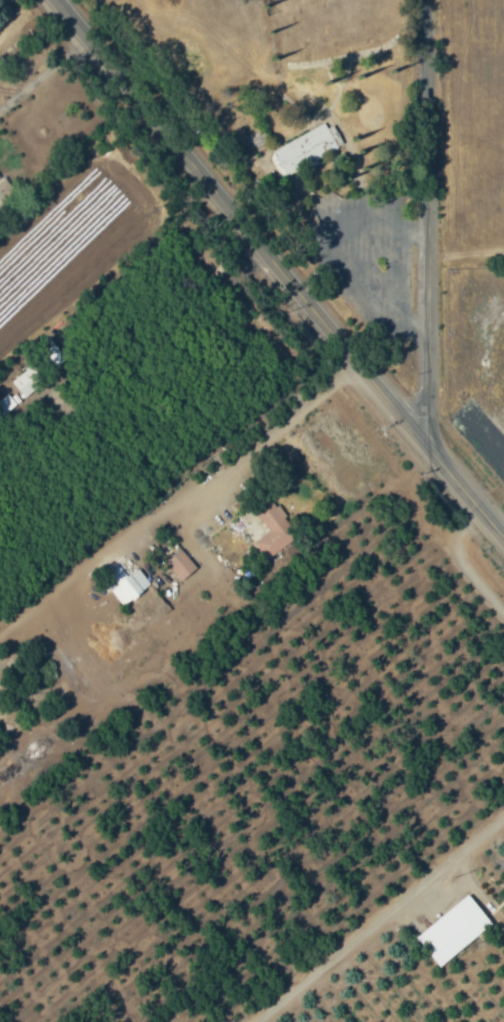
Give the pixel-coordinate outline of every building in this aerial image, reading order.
[(284,174),(344,148),(334,125),(327,128),(326,125),(273,148),(284,174)] [(24,396),(48,378),(36,362),(11,380),(24,396)] [(299,536),(270,495),(253,507),(269,531),(254,541),(266,559),(299,536)] [(197,566),(180,549),(166,563),(182,580),(197,566)] [(151,585),(140,569),(111,588),(122,605),(151,585)] [(412,932),(436,961),(488,918),(464,890),(412,932)]
